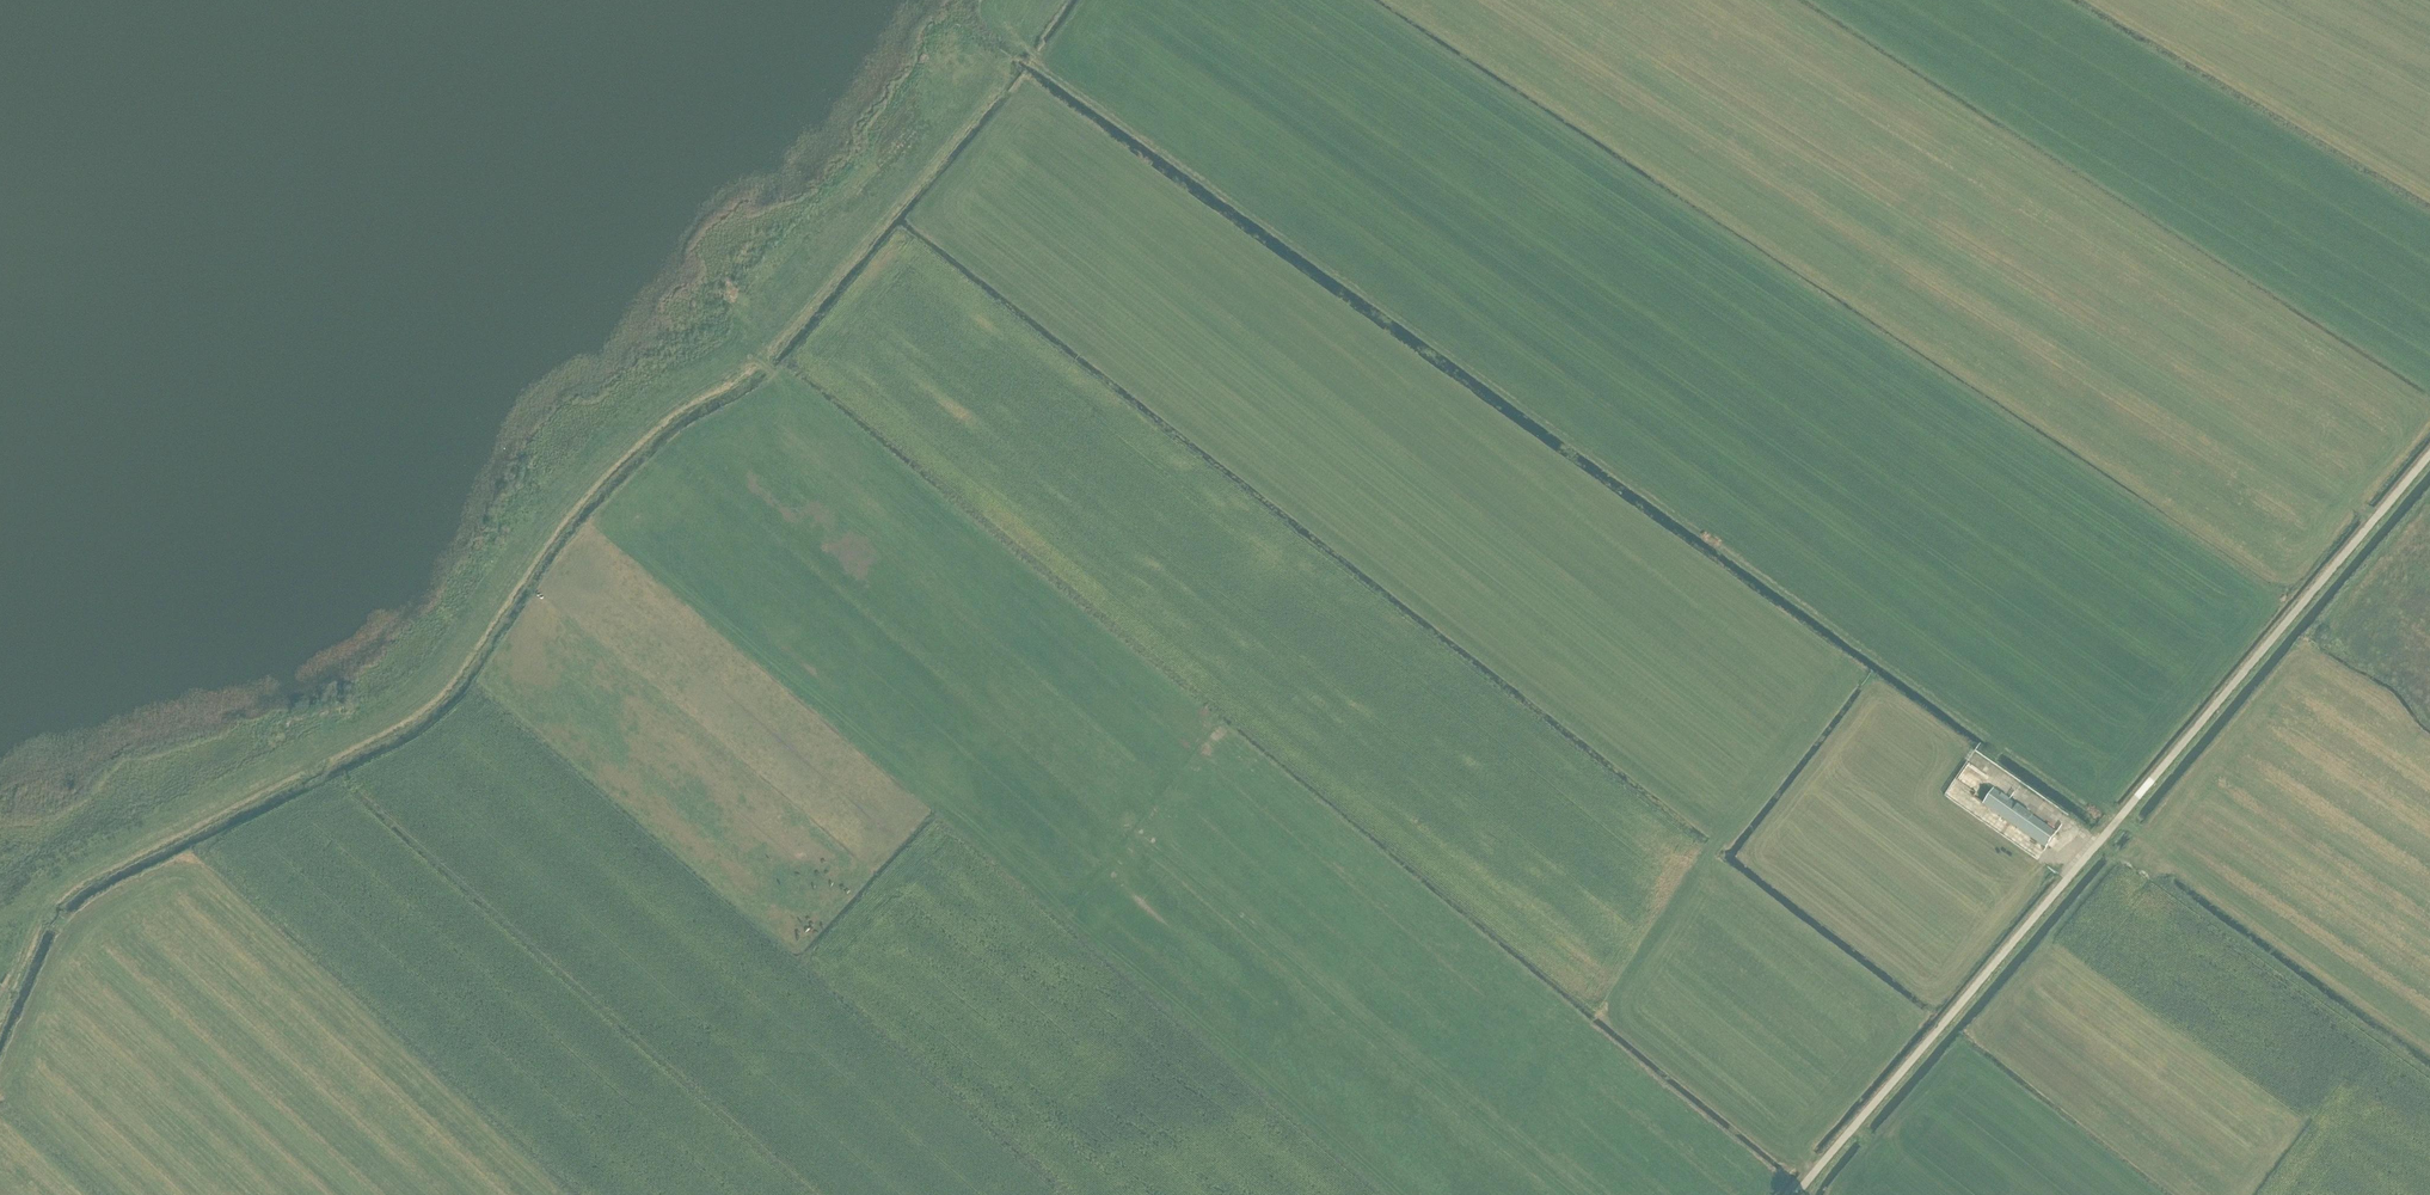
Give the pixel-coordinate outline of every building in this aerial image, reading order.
[(2057,833),(1993,789),(1982,805),(2046,849),(2057,833)] [(1879,1008),(1885,1003),(1879,995),(1873,1000),(1879,1008)]
